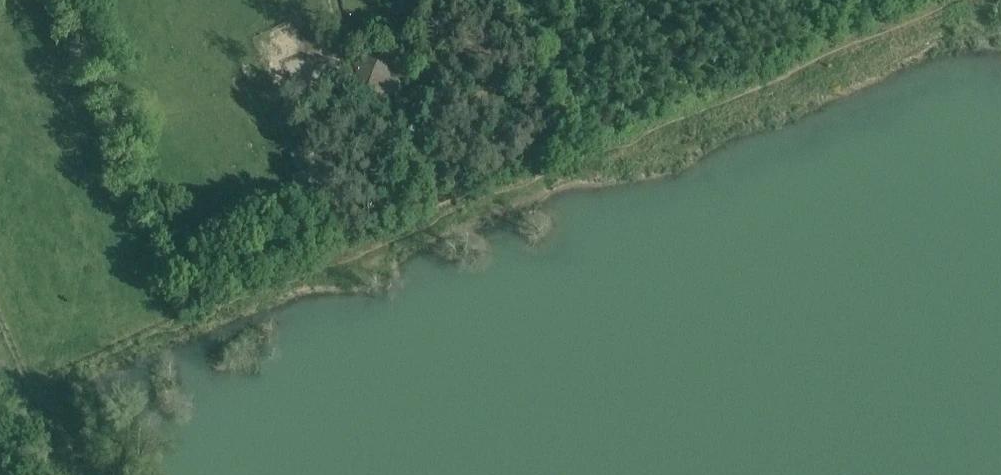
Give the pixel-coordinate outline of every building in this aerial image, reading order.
[(351,62),(364,94),(398,80),(385,48),(351,62)] [(312,190),(303,194),(311,210),(320,205),(312,190)]
